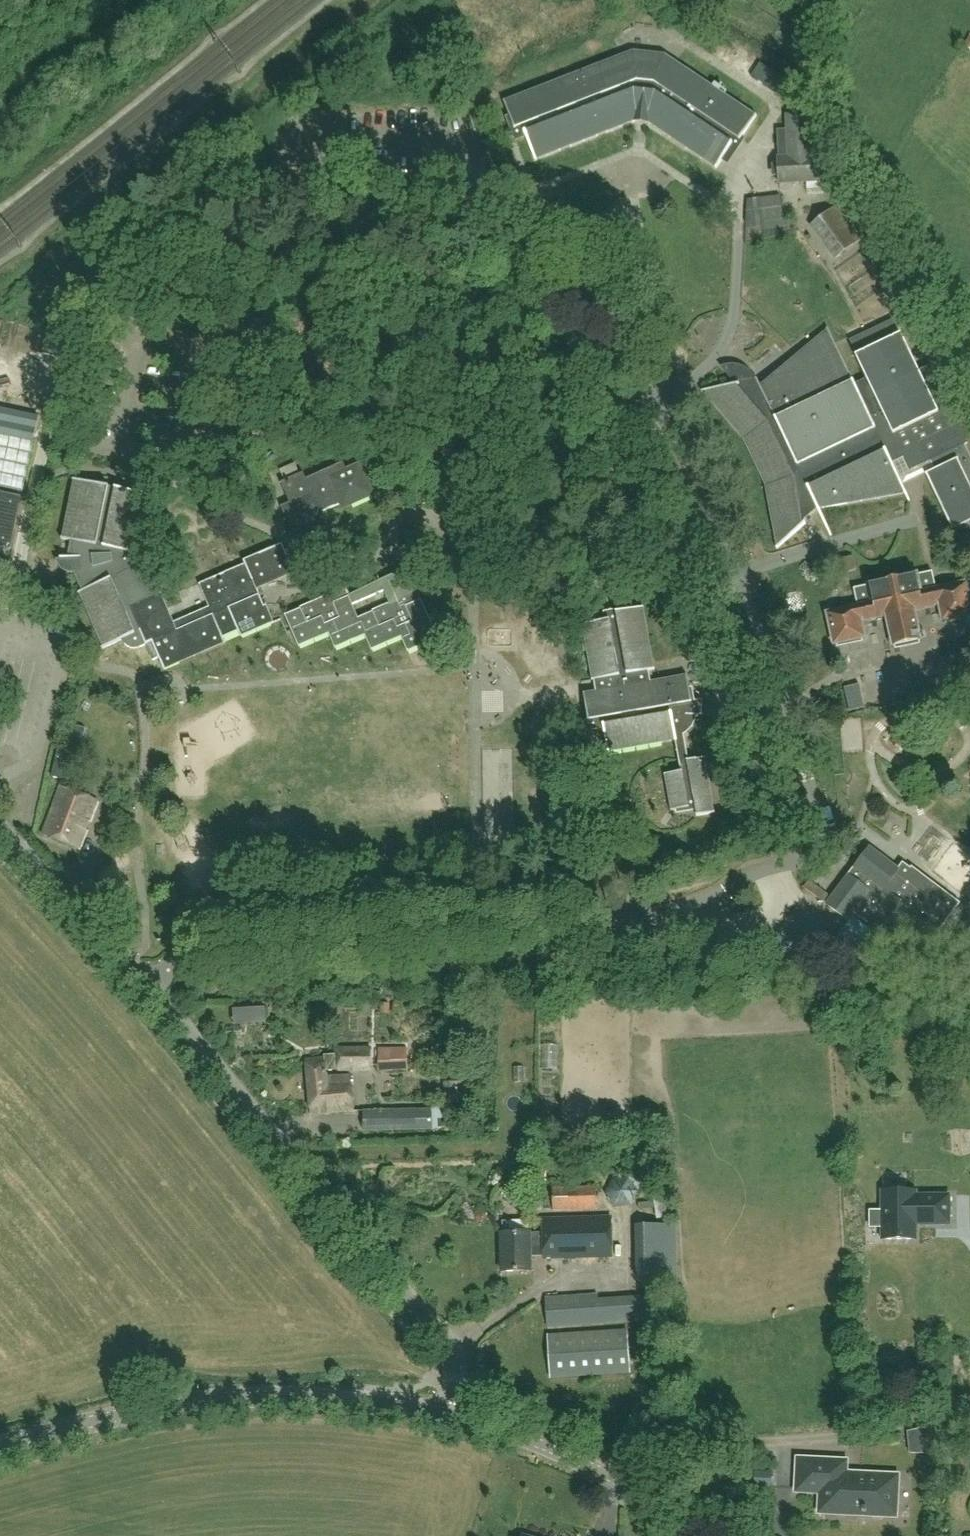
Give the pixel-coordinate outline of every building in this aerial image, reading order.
[(757,116),(676,62),(672,68),(663,61),(634,58),(624,62),(621,56),(504,102),(518,138),(526,135),(536,162),(538,161),(537,160),(637,121),(638,112),(648,113),(647,122),(717,169),(732,145),(736,147),(757,116)] [(777,130),(779,155),(778,155),(779,181),(829,178),(828,153),(815,153),(813,113),(786,114),(786,130),(777,130)] [(856,240),(834,210),(815,225),(837,254),(837,255),(838,256),(839,255),(838,255),(856,242),(857,241),(857,240),(856,240)] [(931,365),(919,371),(901,334),(856,356),(868,381),(856,387),(828,328),(827,329),(827,331),(817,340),(816,339),(815,340),(816,341),(806,349),(805,349),(804,350),(805,350),(794,359),(794,358),(793,359),(794,359),(783,368),(782,368),(783,369),(772,378),(772,377),(771,378),(772,378),(761,387),(757,378),(756,379),(754,377),(753,374),(751,372),(748,370),(747,369),(744,367),(742,366),(740,365),(737,365),(736,365),(734,364),(731,365),(728,365),(725,366),(724,366),(721,368),(736,385),(702,391),(702,393),(704,392),(708,397),(708,398),(709,398),(717,408),(718,409),(727,419),(726,419),(727,420),(727,419),(736,429),(735,430),(736,430),(744,439),(743,439),(744,440),(744,439),(749,449),(748,449),(749,451),(749,450),(755,462),(755,463),(761,475),(761,476),(766,485),(766,486),(766,487),(767,487),(769,497),(768,497),(768,498),(769,498),(771,511),(771,512),(774,525),(773,525),(773,526),(774,526),(776,538),(776,539),(776,540),(778,546),(776,548),(777,549),(806,524),(805,522),(803,524),(803,521),(817,508),(831,536),(832,536),(819,509),(833,506),(833,507),(834,506),(847,504),(848,504),(848,503),(861,501),(862,501),(875,498),(875,499),(877,499),(876,498),(890,496),(891,496),(891,495),(905,493),(909,501),(910,500),(892,463),(904,457),(909,467),(911,471),(915,469),(926,464),(931,461),(935,470),(926,475),(926,476),(927,475),(927,476),(928,475),(932,484),(931,484),(931,485),(932,484),(936,493),(935,493),(936,494),(937,494),(941,502),(940,502),(940,503),(941,503),(945,511),(944,511),(944,512),(945,512),(949,520),(948,520),(949,521),(950,521),(952,525),(954,529),(952,529),(953,530),(952,530),(952,531),(959,528),(961,531),(969,527),(969,529),(969,455),(965,445),(968,444),(931,365)] [(85,409),(86,399),(74,397),(72,407),(85,409)] [(23,491),(39,416),(0,408),(0,486),(23,491)] [(374,494),(361,465),(340,474),(336,466),(307,479),(304,472),(300,474),(295,463),(280,470),(285,481),(282,482),(291,504),(284,507),(297,536),(326,524),(321,511),(342,502),(344,507),(374,494)] [(165,668),(226,642),(225,637),(239,630),(241,635),(272,622),(256,586),(294,569),(283,543),(244,560),(245,564),(199,584),(209,608),(172,624),(159,595),(161,594),(160,593),(159,594),(146,565),(148,564),(147,563),(143,565),(138,554),(139,555),(139,553),(137,553),(140,539),(141,539),(141,538),(140,538),(143,525),(144,524),(143,524),(146,510),(147,509),(146,509),(149,496),(151,496),(151,495),(73,479),(73,481),(75,481),(72,494),(72,495),(69,509),(69,510),(67,523),(66,523),(66,524),(64,538),(62,537),(61,539),(74,541),(71,558),(61,558),(61,559),(80,558),(82,570),(75,572),(75,574),(77,573),(85,590),(78,593),(79,594),(81,594),(86,606),(86,607),(87,607),(92,620),(92,621),(93,621),(98,633),(98,634),(104,647),(102,648),(103,649),(123,640),(125,643),(127,646),(130,648),(134,649),(137,648),(141,647),(146,645),(147,645),(153,660),(159,658),(165,670),(165,668)] [(12,543),(14,536),(23,491),(0,486),(0,540),(12,543)] [(856,570),(853,557),(837,561),(840,574),(856,570)] [(439,638),(419,592),(408,568),(350,596),(353,604),(385,590),(391,604),(359,618),(346,588),(286,614),(300,646),(329,633),(336,647),(366,635),(372,649),(401,637),(408,651),(439,638)] [(924,609),(924,608),(929,606),(930,608),(940,605),(943,620),(969,614),(969,599),(967,583),(936,590),(935,587),(936,587),(932,571),(917,575),(917,574),(869,584),(869,585),(854,588),(857,604),(858,604),(858,607),(828,613),(834,644),(864,637),(861,623),(871,620),(871,619),(876,618),(877,619),(887,617),(893,646),(921,640),(914,611),(924,609)] [(693,706),(687,674),(686,675),(686,676),(651,682),(649,670),(655,669),(655,668),(654,668),(643,608),(644,608),(644,607),(616,612),(608,613),(609,619),(582,624),(583,625),(584,625),(593,679),(594,679),(595,680),(617,676),(619,688),(586,694),(585,692),(584,693),(589,720),(586,721),(584,724),(585,728),(587,730),(591,731),(604,728),(608,752),(610,752),(610,751),(676,739),(676,741),(676,740),(682,771),(665,774),(665,775),(666,775),(672,809),(671,810),(671,811),(690,807),(696,806),(697,815),(697,816),(715,813),(715,811),(714,812),(704,759),(706,758),(705,757),(688,760),(683,731),(686,730),(688,728),(690,725),(692,722),(693,719),(694,716),(699,716),(699,715),(701,715),(697,706),(697,705),(693,706)] [(78,725),(76,732),(84,734),(86,726),(78,725)] [(64,781),(71,752),(59,750),(52,778),(64,781)] [(79,846),(97,799),(61,786),(43,833),(79,846)] [(917,960),(960,903),(912,866),(906,874),(870,847),(827,904),(847,920),(853,912),(917,960)] [(829,895),(809,881),(804,887),(823,902),(829,895)] [(840,944),(859,958),(877,935),(857,920),(840,944)] [(353,1108),(351,1073),(326,1075),(326,1070),(371,1067),(369,1046),(333,1048),(333,1053),(324,1054),(325,1057),(306,1058),(310,1112),(353,1108)] [(406,1048),(404,1048),(379,1048),(379,1073),(406,1073),(406,1048)] [(432,1109),(405,1110),(364,1110),(364,1131),(432,1130),(432,1129),(451,1128),(450,1108),(432,1108),(432,1109)] [(341,1137),(341,1119),(314,1120),(314,1138),(341,1137)] [(596,1207),(596,1187),(553,1188),(553,1208),(596,1207)] [(871,1211),(871,1226),(883,1226),(883,1239),(916,1239),(916,1224),(924,1224),(950,1224),(950,1195),(916,1195),(916,1191),(883,1191),(883,1211),(871,1211)] [(613,1256),(612,1216),(543,1218),(544,1238),(531,1238),(530,1232),(501,1232),(502,1271),(531,1270),(531,1256),(544,1255),(544,1258),(613,1256)] [(679,1276),(677,1223),(636,1225),(637,1277),(679,1276)] [(547,1328),(647,1322),(645,1296),(599,1299),(599,1294),(546,1297),(547,1328)] [(629,1373),(627,1332),(548,1336),(550,1377),(629,1373)] [(842,1476),(843,1464),(800,1462),(799,1488),(823,1489),(822,1509),(835,1510),(838,1513),(848,1514),(851,1511),(872,1512),(874,1515),(884,1515),(888,1513),(893,1513),(894,1478),(842,1476)] [(754,1471),(754,1487),(772,1487),(772,1471),(754,1471)]
